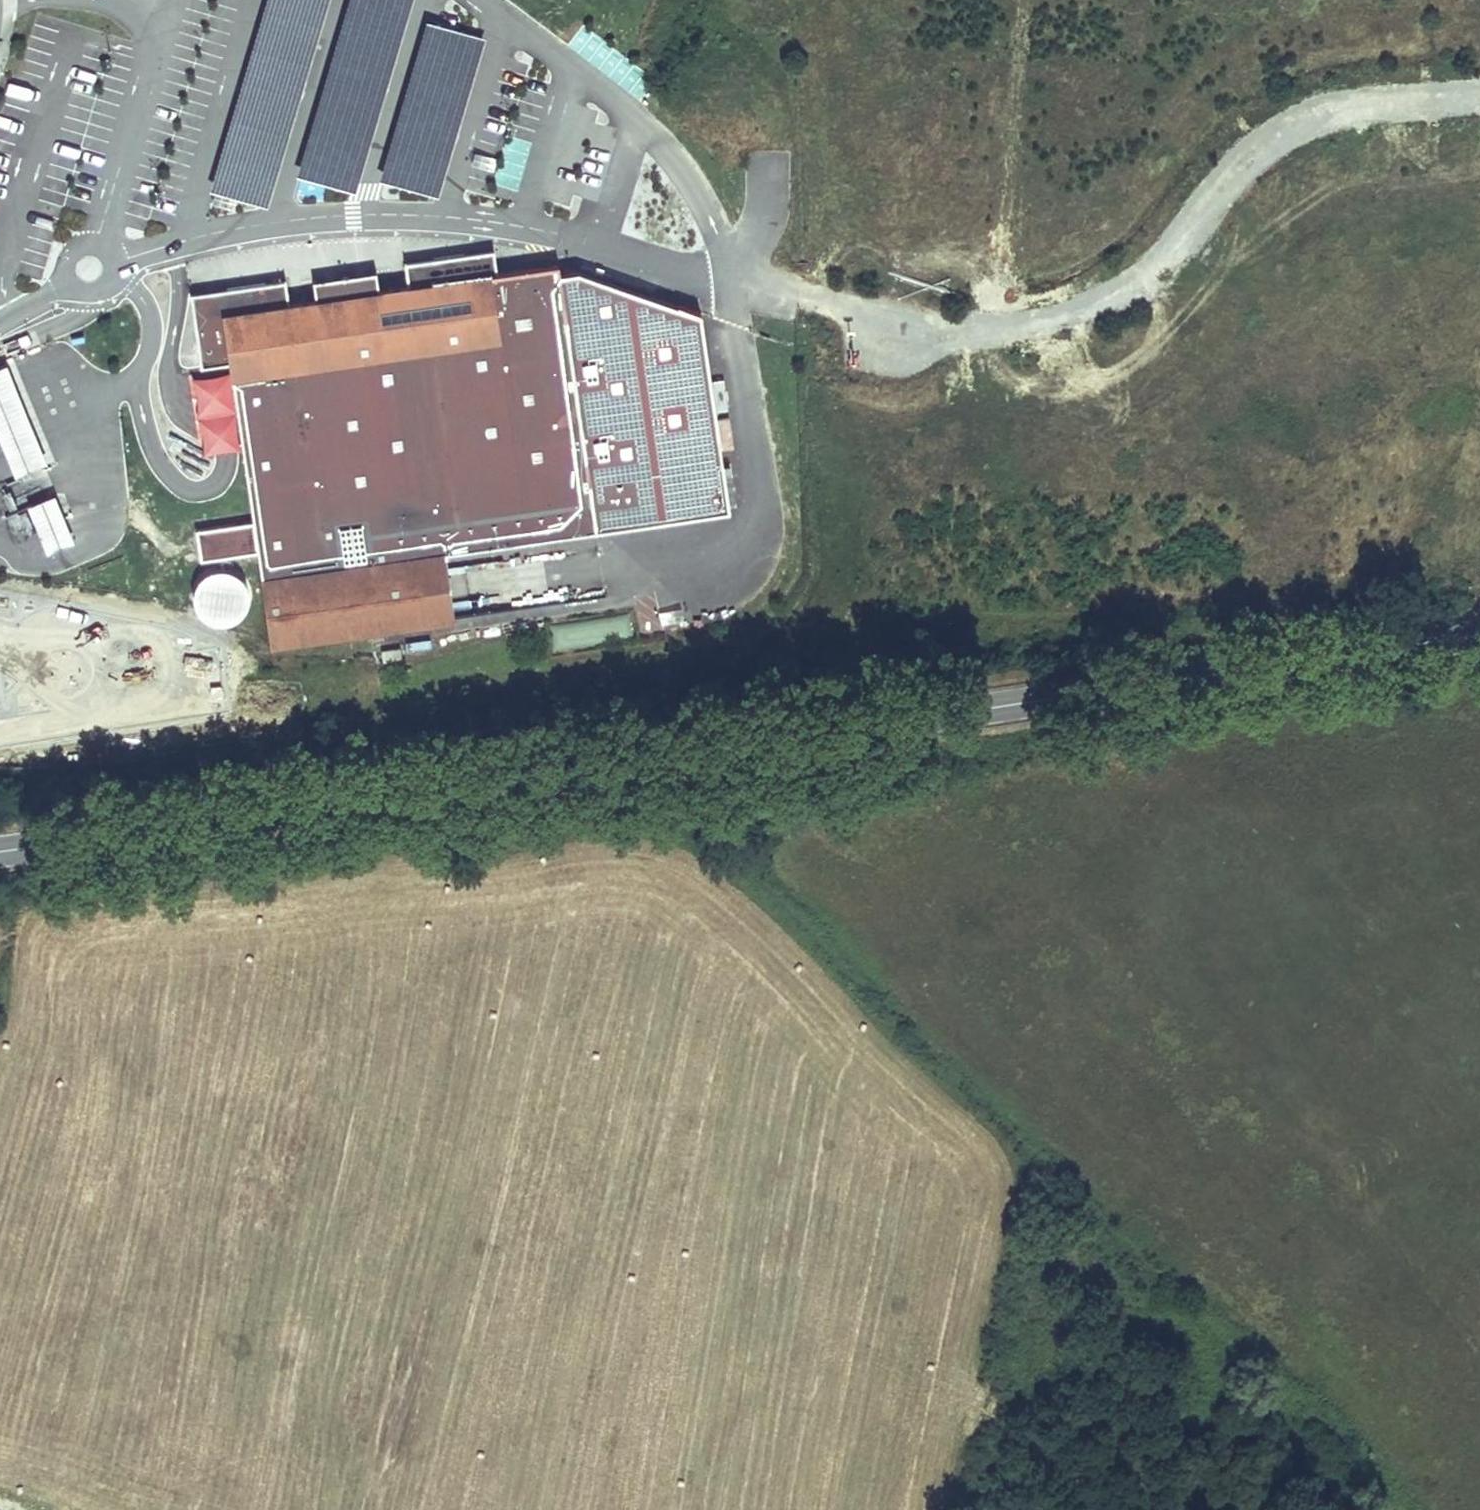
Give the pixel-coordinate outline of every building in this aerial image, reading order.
[(379,632),(425,627),(417,563),(446,560),(600,541),(734,525),(699,304),(569,275),(507,282),(504,259),(415,269),(418,293),(389,296),(326,303),(299,307),(296,280),(287,281),(200,291),(209,365),(238,362),(271,645),(379,632)] [(323,284),(326,303),(389,296),(387,277),(323,284)] [(0,368),(0,439),(15,476),(47,463),(7,365),(0,368)] [(28,506),(46,553),(72,543),(53,496),(28,506)] [(417,563),(425,627),(454,623),(446,560),(417,563)] [(383,663),(400,660),(398,649),(381,652),(383,663)]
